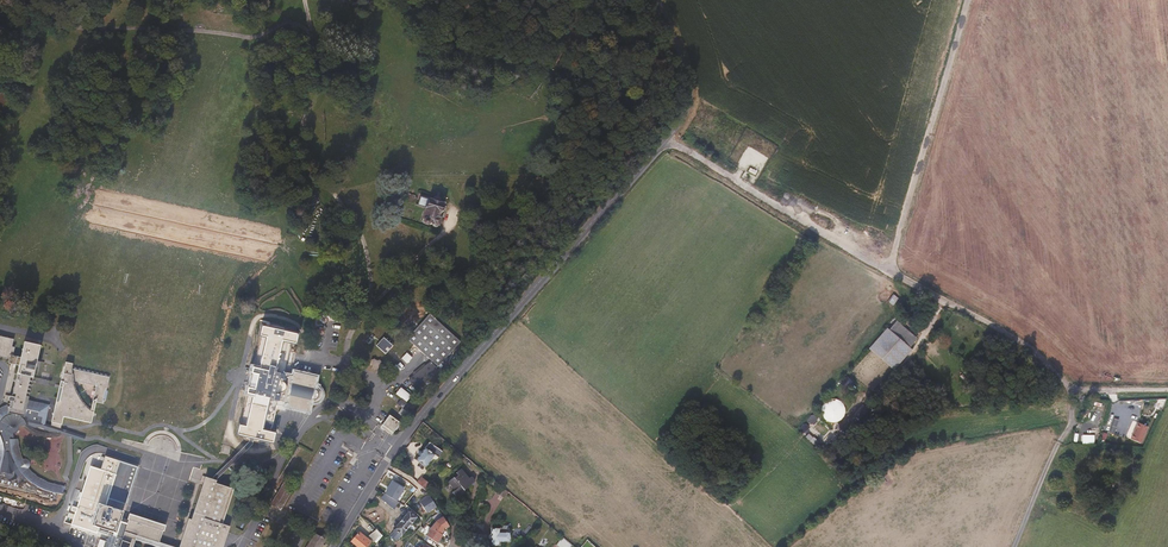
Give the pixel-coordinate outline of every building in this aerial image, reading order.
[(417,196),(403,192),(400,199),(415,204),(417,196)] [(433,198),(419,193),(417,199),(419,199),(417,205),(425,208),(421,219),(423,220),(423,222),(424,224),(427,225),(430,223),(438,226),(441,218),(439,217),(441,213),(442,213),(446,202),(441,200),(442,199),(439,196),(437,196),(434,196),(433,198)] [(892,304),(898,298),(893,294),(888,300),(892,304)] [(460,342),(429,314),(407,339),(420,350),(425,355),(438,366),(460,342)] [(910,348),(918,340),(898,321),(890,330),(888,328),(870,348),(893,370),(912,350),(910,348)] [(282,326),(272,324),(271,325),(270,325),(269,327),(262,326),(260,335),(261,336),(254,367),(252,367),(251,372),(252,373),(249,388),(248,387),(246,393),(248,393),(240,424),(239,424),(237,434),(245,436),(244,437),(244,439),(246,440),(249,441),(253,442),(257,443),(259,441),(260,439),(272,442),(274,433),(270,432),(271,427),(272,427),(276,409),(285,411),(286,407),(309,412),(311,404),(312,404),(315,404),(318,403),(320,402),(321,400),(322,398),(323,395),(323,393),(322,391),(321,389),(320,388),(318,386),(315,386),(317,377),(294,371),(293,376),(284,374),(290,347),(290,346),(291,343),(296,344),(298,334),(285,331),(285,329),(285,328),(283,327),(282,326)] [(385,353),(393,344),(383,335),(375,345),(385,353)] [(28,400),(36,366),(39,367),(40,362),(37,361),(40,345),(24,342),(21,358),(13,356),(14,347),(12,347),(14,339),(0,336),(0,357),(9,359),(9,363),(19,365),(12,396),(9,396),(8,400),(11,401),(9,407),(8,406),(7,405),(5,406),(1,408),(0,409),(0,472),(5,473),(5,476),(9,479),(20,470),(23,474),(26,478),(30,482),(35,485),(38,487),(43,489),(49,492),(54,493),(57,494),(62,494),(63,487),(55,485),(48,483),(45,482),(41,480),(38,477),(35,476),(31,472),(29,469),(30,467),(30,465),(30,464),(29,462),(28,460),(26,459),(25,459),(23,459),(20,454),(18,447),(18,444),(18,439),(13,439),(13,434),(15,434),(17,431),(19,430),(19,427),(22,426),(26,425),(18,415),(24,416),(28,400)] [(401,357),(407,362),(412,356),(406,351),(401,357)] [(376,361),(374,359),(371,360),(371,363),(373,365),(372,368),(375,370),(377,369),(378,366),(381,365),(381,362),(379,360),(376,361)] [(437,371),(430,362),(409,379),(416,389),(437,371)] [(65,367),(64,367),(51,424),(51,425),(60,429),(63,417),(91,423),(96,402),(103,404),(104,401),(105,401),(108,391),(107,390),(110,377),(109,377),(107,375),(106,375),(105,376),(104,376),(103,374),(102,374),(101,375),(100,375),(99,373),(97,373),(97,374),(96,374),(94,373),(93,372),(92,373),(91,373),(90,371),(88,371),(87,372),(86,372),(85,370),(83,370),(83,371),(82,371),(81,369),(79,369),(78,370),(77,370),(76,368),(74,368),(74,369),(72,369),(65,367)] [(838,423),(846,404),(829,397),(821,416),(838,423)] [(411,406),(401,398),(397,404),(401,408),(402,407),(407,410),(411,406)] [(28,400),(24,416),(24,418),(45,423),(48,410),(44,404),(28,400)] [(408,414),(402,409),(399,413),(405,418),(408,414)] [(24,416),(18,415),(26,425),(22,426),(24,428),(25,429),(27,431),(30,433),(34,435),(38,437),(40,437),(45,438),(52,438),(56,437),(60,436),(62,437),(68,438),(68,463),(63,478),(69,487),(71,482),(67,477),(72,463),(72,439),(79,439),(84,441),(85,437),(60,429),(51,425),(51,424),(45,423),(24,418),(24,416)] [(400,423),(389,415),(381,427),(391,434),(400,423)] [(1148,425),(1137,421),(1131,437),(1141,441),(1148,425)] [(808,433),(805,437),(816,445),(819,441),(808,433)] [(253,442),(249,441),(249,442),(214,477),(213,479),(217,480),(217,479),(252,444),(253,442)] [(433,455),(425,448),(417,460),(425,466),(433,455)] [(310,455),(300,449),(286,473),(296,479),(310,455)] [(138,467),(105,456),(101,470),(100,473),(112,477),(106,494),(108,495),(107,499),(126,504),(138,467)] [(106,494),(112,477),(100,473),(101,470),(90,466),(77,508),(73,507),(71,510),(76,512),(75,515),(73,519),(71,525),(97,533),(99,527),(114,532),(123,535),(120,546),(131,546),(134,539),(160,546),(174,546),(159,542),(163,530),(164,531),(166,525),(129,513),(128,519),(127,523),(118,520),(121,511),(105,505),(107,499),(108,495),(106,494)] [(469,478),(461,469),(456,473),(459,476),(455,479),(454,477),(448,482),(452,487),(453,486),(456,490),(453,492),(458,498),(466,491),(465,490),(475,481),(471,477),(469,478)] [(230,526),(223,524),(234,489),(216,483),(217,480),(213,479),(205,477),(191,519),(189,518),(179,546),(223,546),(230,526)] [(431,486),(421,477),(417,482),(426,490),(431,486)] [(294,487),(284,481),(271,505),(280,510),(294,487)] [(264,484),(259,483),(257,489),(250,487),(249,494),(256,496),(256,494),(262,495),(264,484)] [(508,492),(503,488),(499,494),(503,498),(508,492)] [(417,517),(409,511),(393,529),(401,536),(407,529),(411,533),(416,527),(412,523),(417,517)] [(427,536),(438,543),(443,536),(442,535),(445,531),(444,530),(445,529),(449,526),(443,517),(438,520),(428,532),(430,533),(427,536)] [(375,529),(370,523),(367,526),(372,532),(375,529)] [(507,532),(507,528),(492,528),(492,544),(499,544),(499,541),(509,541),(509,532),(507,532)] [(375,530),(368,536),(374,541),(370,546),(371,546),(374,546),(378,542),(382,537),(375,530)] [(114,532),(110,543),(100,539),(97,546),(120,546),(123,535),(114,532)] [(314,533),(306,546),(320,546),(325,539),(314,533)] [(358,533),(351,540),(359,546),(367,546),(370,543),(358,533)] [(562,537),(556,545),(558,546),(571,546),(572,545),(562,537)]
